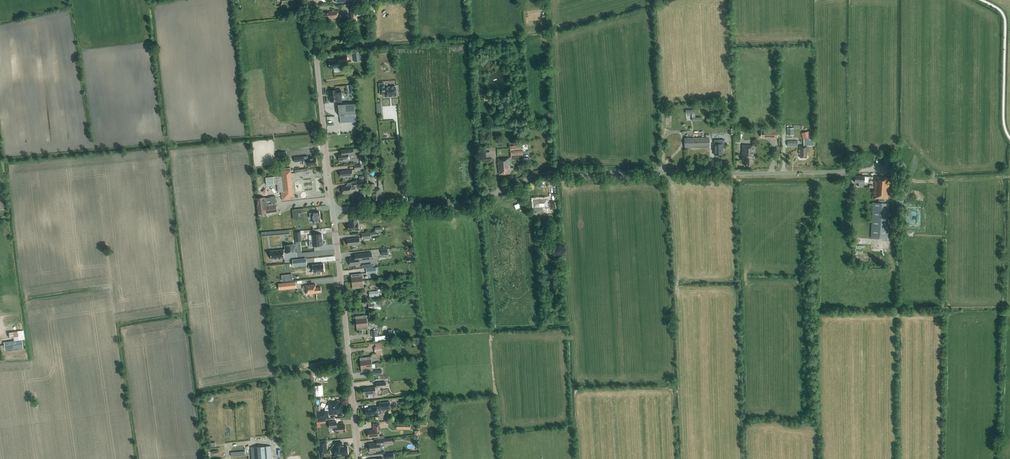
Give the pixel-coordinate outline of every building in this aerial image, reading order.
[(362,61),(361,53),(354,54),(354,62),(362,61)] [(348,62),(347,55),(338,56),(339,59),(329,60),(330,68),(342,67),(342,63),(348,62)] [(384,94),(385,97),(397,96),(396,94),(397,94),(397,90),(396,90),(396,86),(384,87),(384,83),(379,84),(380,95),(384,94)] [(341,89),(330,90),(331,101),(338,100),(338,94),(342,93),(341,89)] [(356,114),(355,102),(339,103),(340,115),(356,114)] [(803,139),(810,136),(808,130),(801,133),(803,139)] [(710,148),(709,137),(709,134),(706,135),(706,137),(684,137),(685,148),(710,148)] [(722,155),(722,144),(718,144),(718,141),(710,141),(711,147),(714,147),(714,155),(722,155)] [(754,158),(754,144),(742,144),(742,155),(741,155),(741,160),(744,160),(744,164),(749,164),(749,158),(754,158)] [(510,146),(511,152),(511,158),(524,158),(522,145),(510,146)] [(808,152),(808,145),(804,145),(798,146),(798,153),(800,153),(800,158),(806,158),(806,152),(808,152)] [(348,156),(353,155),(352,149),(345,150),(346,154),(338,155),(339,161),(349,160),(348,156)] [(309,160),(305,160),(304,160),(304,156),(294,157),(294,162),(305,161),(306,165),(309,165),(309,166),(317,165),(316,158),(308,158),(309,160)] [(510,174),(510,172),(511,172),(513,172),(513,173),(516,172),(516,170),(512,170),(512,169),(509,169),(509,168),(510,168),(510,158),(502,158),(502,159),(498,159),(498,169),(499,169),(500,174),(510,174)] [(469,181),(469,161),(459,161),(460,181),(469,181)] [(293,195),(290,170),(283,171),(283,176),(278,177),(278,176),(266,177),(266,185),(274,184),(277,184),(278,192),(282,192),(282,197),(283,197),(283,200),(290,199),(290,196),(293,195)] [(884,199),(888,199),(888,190),(889,178),(875,177),(873,198),(878,198),(878,203),(873,202),(871,237),(886,238),(889,204),(884,203),(884,199)] [(380,196),(381,189),(374,189),(374,184),(368,184),(368,192),(372,192),(372,197),(374,197),(374,200),(379,200),(379,196),(380,196)] [(265,197),(259,198),(260,205),(259,205),(261,223),(267,223),(266,219),(278,218),(277,204),(276,206),(275,202),(277,202),(275,196),(270,196),(270,197),(265,198),(265,197)] [(555,209),(555,201),(550,201),(550,203),(548,203),(548,199),(534,199),(534,207),(536,207),(536,210),(543,209),(543,207),(547,207),(547,208),(550,207),(550,209),(555,209)] [(310,213),(307,213),(308,218),(311,217),(311,223),(318,222),(317,211),(310,212),(310,213)] [(357,217),(350,218),(350,222),(351,222),(351,224),(348,224),(348,231),(354,231),(355,232),(358,231),(358,230),(358,223),(357,223),(357,217)] [(284,254),(288,254),(288,246),(283,247),(284,251),(270,252),(271,261),(283,259),(282,254),(284,254)] [(355,258),(349,258),(350,266),(360,265),(359,261),(372,260),(371,253),(355,255),(355,258)] [(324,270),(323,263),(312,264),(309,264),(309,267),(313,267),(313,271),(317,271),(317,273),(321,273),(320,270),(324,270)] [(362,274),(351,275),(352,282),(363,281),(362,274)] [(363,288),(363,281),(352,282),(352,289),(363,288)] [(316,293),(321,292),(321,287),(316,288),(316,284),(306,285),(306,294),(316,293)] [(382,296),(381,291),(383,291),(383,289),(378,290),(378,291),(369,292),(370,297),(382,296)] [(366,315),(355,316),(356,323),(367,322),(366,315)] [(368,329),(367,322),(356,323),(357,331),(368,329)] [(14,340),(22,339),(24,339),(23,330),(13,332),(14,336),(14,340)] [(23,347),(22,339),(4,342),(5,350),(23,347)] [(371,357),(360,358),(360,365),(372,364),(371,357)] [(372,371),(372,364),(360,365),(361,372),(372,371)] [(363,389),(364,394),(368,394),(368,398),(373,398),(373,397),(372,394),(375,394),(375,387),(367,387),(367,388),(363,389)] [(343,412),(342,403),(338,404),(335,402),(329,402),(329,405),(327,405),(325,407),(325,408),(325,411),(317,412),(318,419),(328,417),(327,414),(343,412)] [(380,407),(377,407),(368,408),(368,409),(365,409),(366,415),(369,415),(377,415),(380,414),(382,412),(381,410),(390,409),(389,402),(379,403),(380,407)] [(316,420),(317,427),(321,427),(321,423),(326,423),(326,419),(316,420)] [(345,432),(344,424),(336,425),(336,421),(329,422),(330,428),(335,428),(336,433),(345,432)] [(374,430),(373,430),(367,431),(368,437),(379,436),(378,427),(380,427),(373,427),(373,428),(374,428),(374,430)] [(376,439),(377,442),(375,442),(375,443),(369,444),(370,452),(374,452),(374,451),(380,450),(380,446),(385,445),(385,444),(388,444),(392,444),(392,438),(376,439)] [(328,453),(326,441),(319,441),(320,457),(325,457),(324,453),(328,453)] [(348,455),(347,447),(343,447),(342,446),(341,442),(335,443),(335,448),(334,448),(335,456),(337,456),(338,456),(341,456),(341,455),(348,455)] [(271,446),(251,448),(252,458),(272,458),(271,446)]
